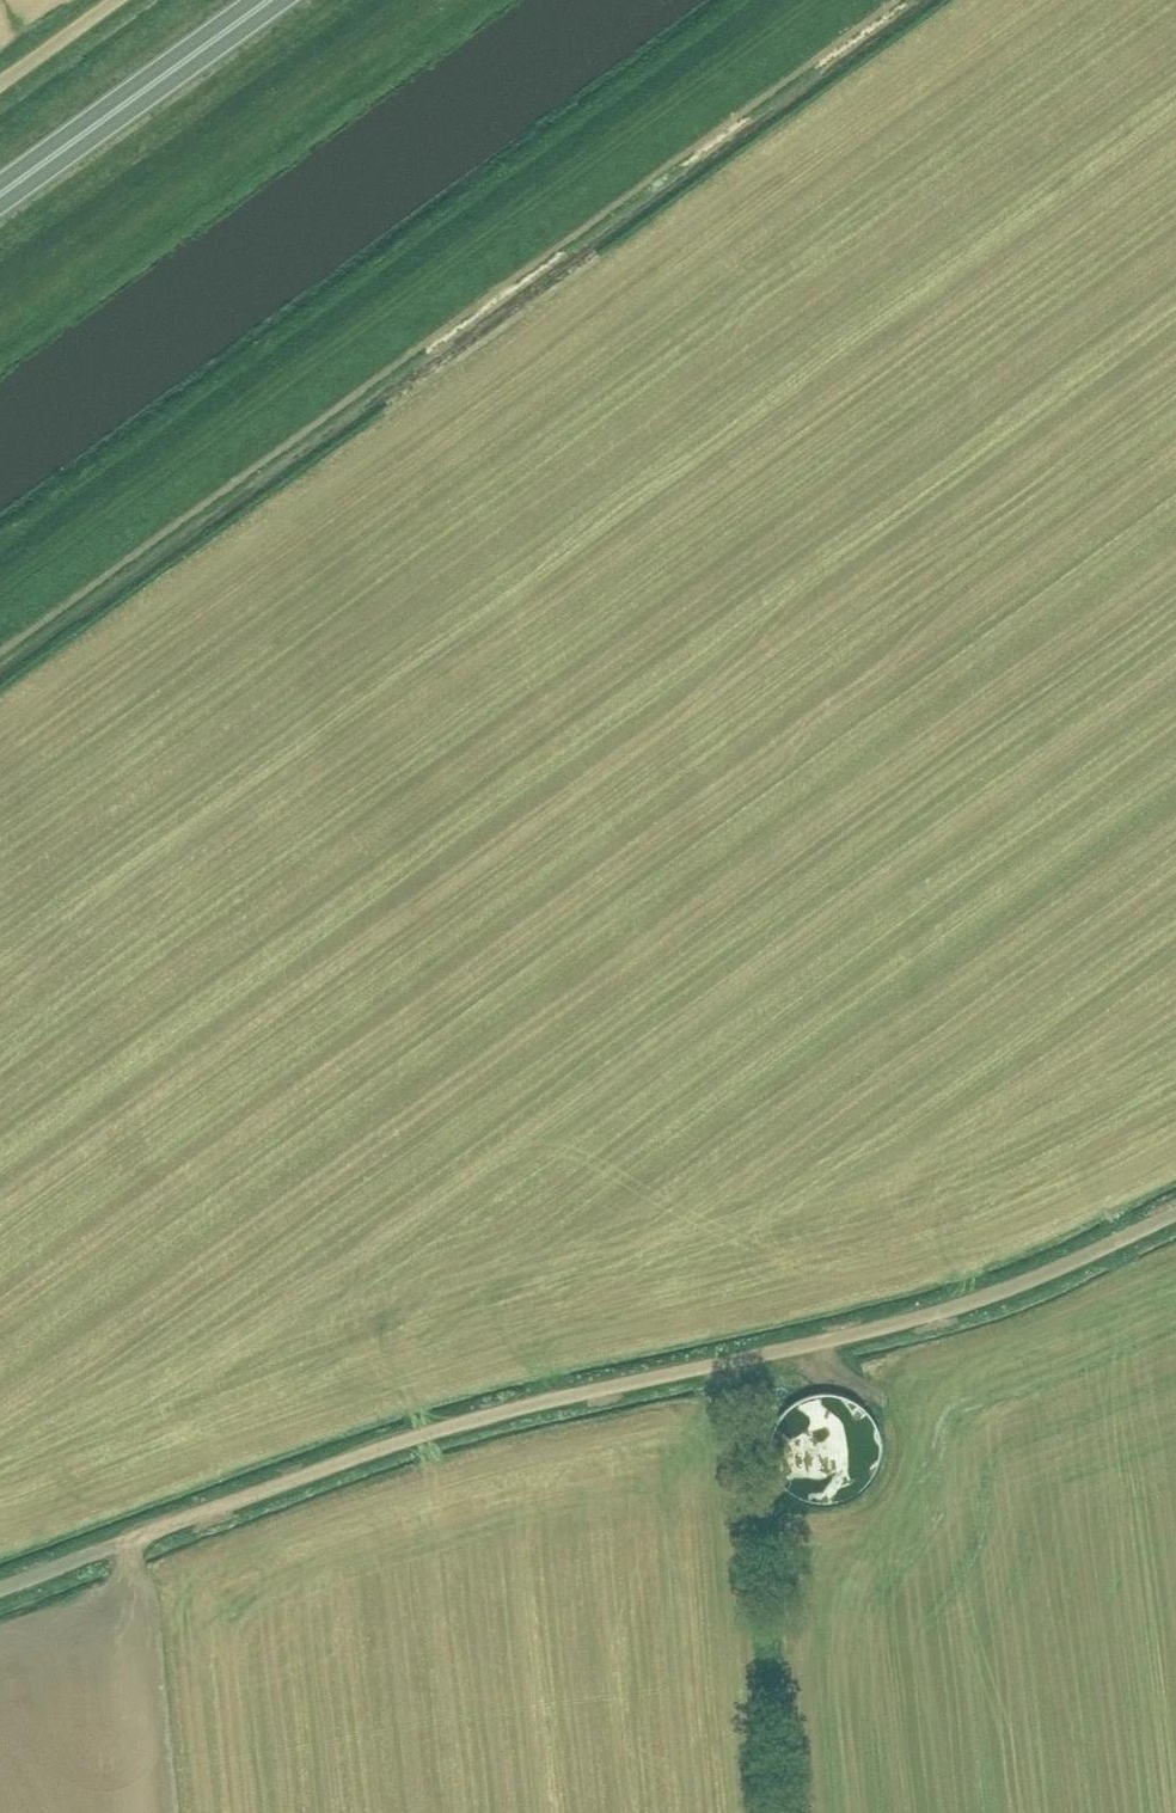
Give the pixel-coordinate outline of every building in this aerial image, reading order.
[(837,1392),(822,1392),(808,1395),(796,1402),(785,1412),(778,1424),(773,1438),(773,1452),(776,1466),(782,1479),(792,1490),(804,1497),(817,1502),(831,1503),(845,1501),(858,1495),(869,1485),(877,1473),(882,1459),(883,1444),(880,1430),(873,1416),(863,1405),(851,1397),(837,1392)]
